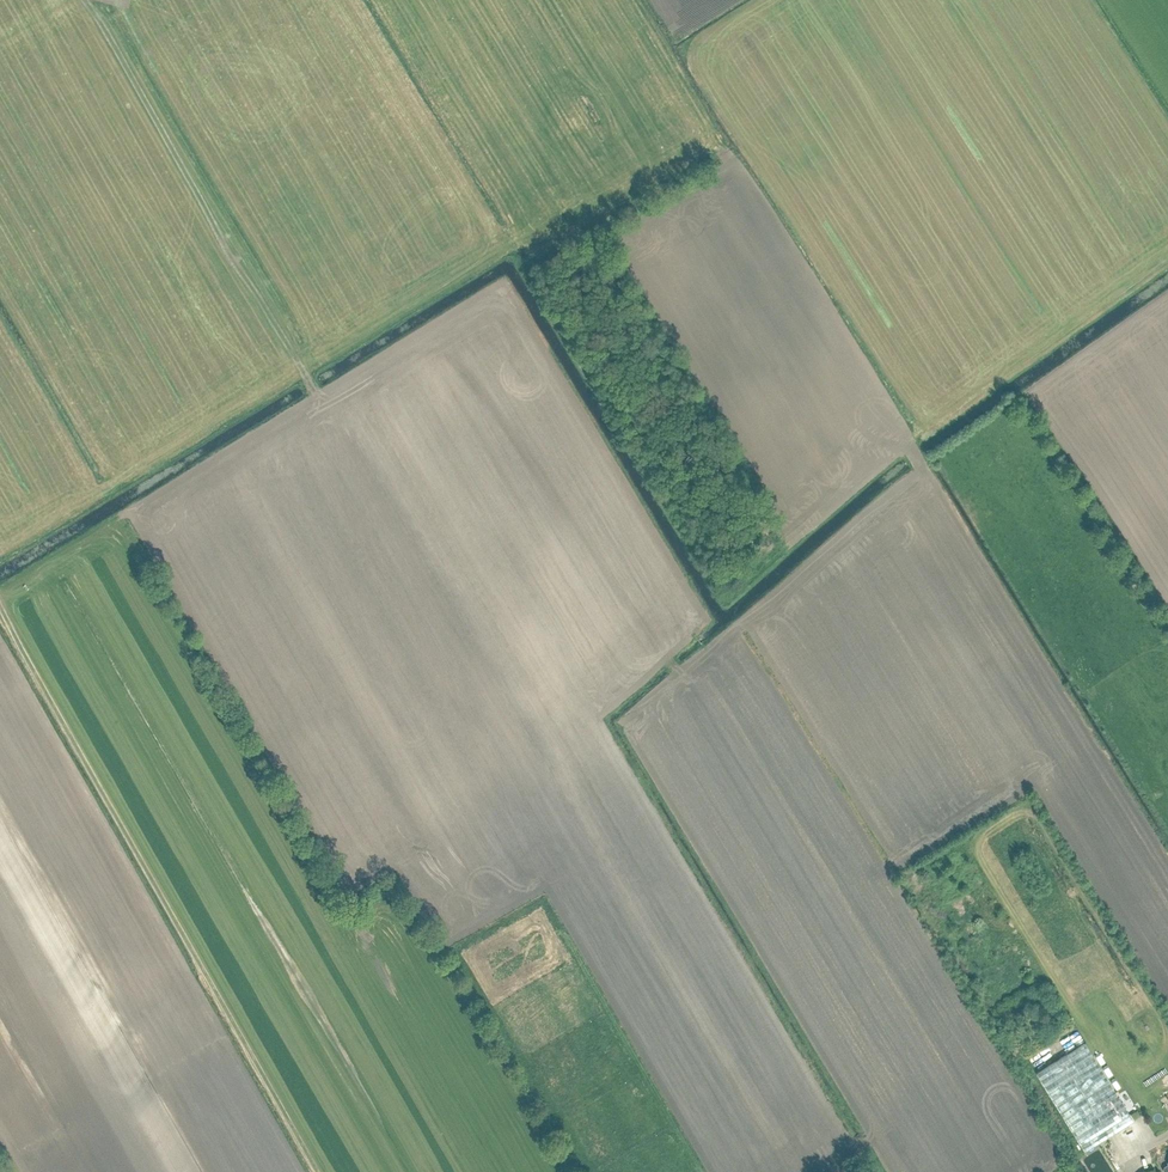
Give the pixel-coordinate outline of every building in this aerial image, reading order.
[(1036,1073),(1084,1151),(1133,1120),(1085,1043),(1036,1073)]
